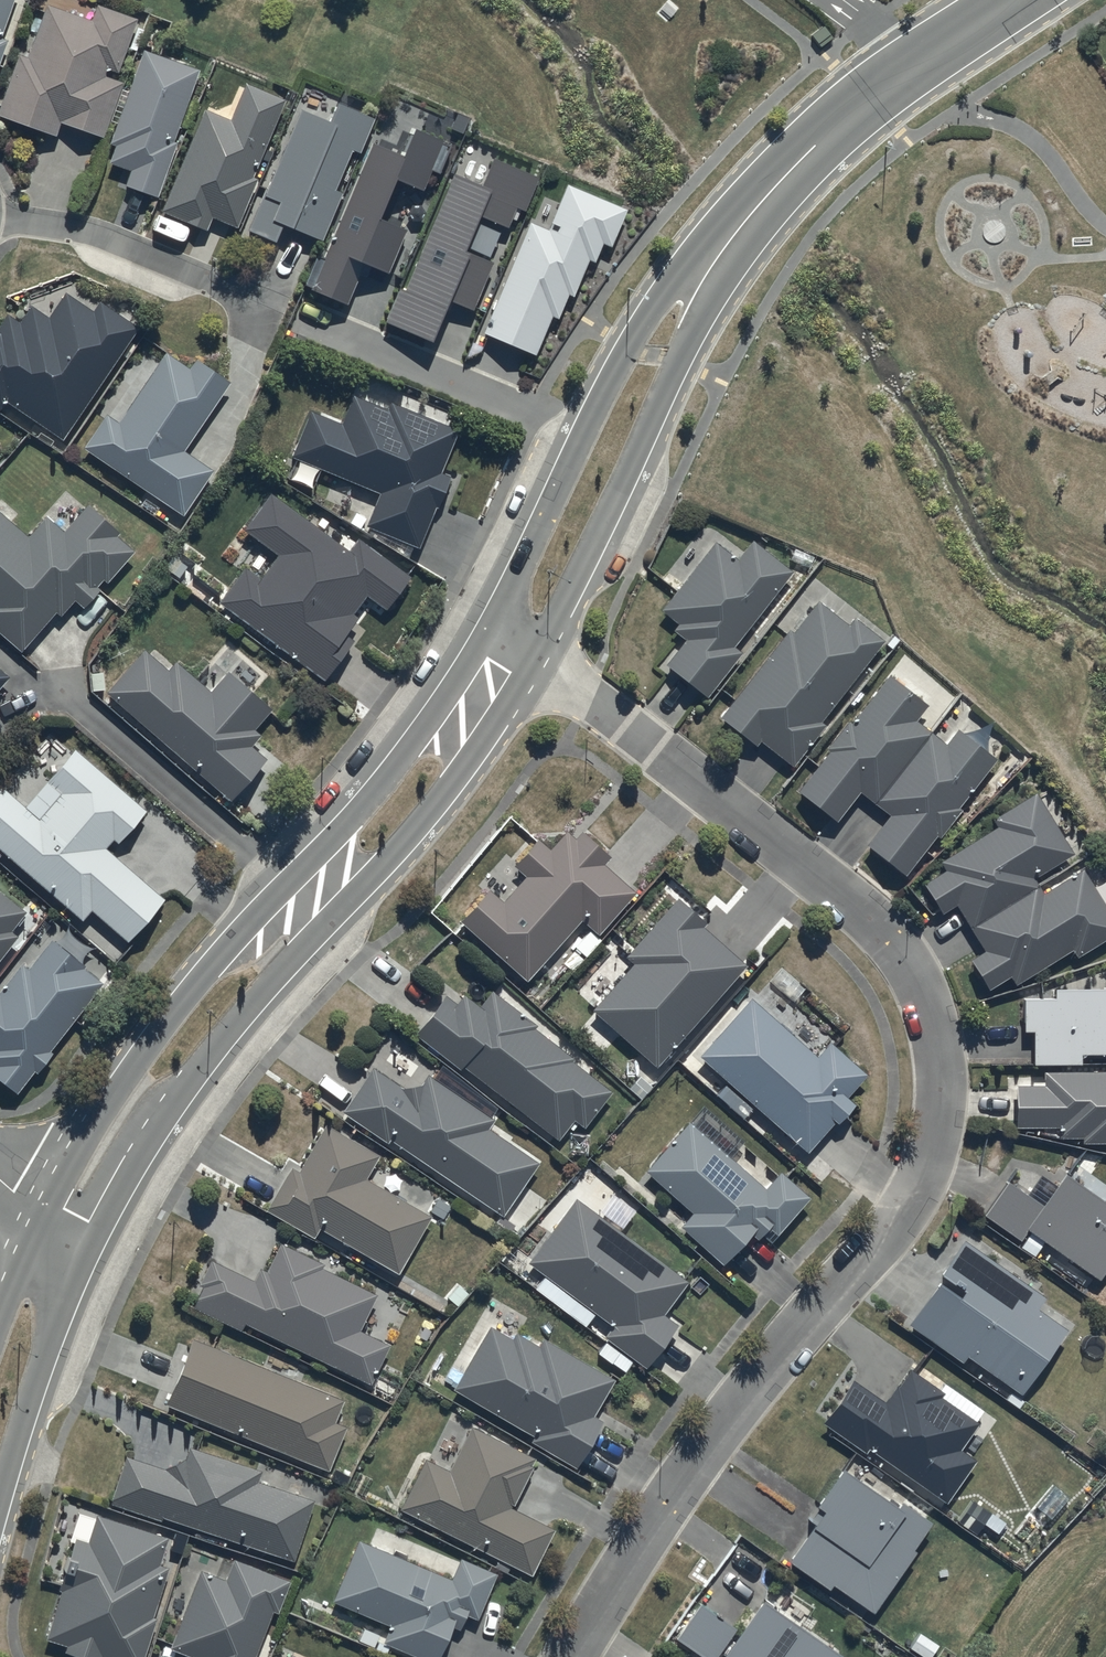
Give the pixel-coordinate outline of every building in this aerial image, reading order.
[(12,0),(0,0),(0,33),(12,0)] [(136,20),(97,6),(90,24),(45,7),(26,58),(20,56),(0,109),(0,117),(53,137),(59,122),(102,139),(124,82),(105,75),(107,69),(116,72),(136,20)] [(172,142),(195,71),(196,69),(141,51),(110,146),(116,148),(110,167),(128,173),(122,190),(157,201),(176,144),(172,142)] [(251,180),(283,101),(242,85),(227,121),(202,111),(161,213),(207,232),(213,220),(234,229),(253,181),(251,180)] [(328,124),(299,111),(245,235),(270,246),(279,224),(322,243),(342,198),(331,194),(349,151),(357,154),(372,120),(336,104),(328,124)] [(452,145),(413,128),(403,153),(373,141),(310,292),(348,307),(366,265),(390,274),(409,229),(383,219),(399,181),(424,191),(433,171),(440,174),(452,145)] [(539,179),(493,160),(482,185),(454,173),(405,290),(400,288),(386,322),(434,342),(451,301),(474,311),(494,264),(467,252),(483,215),(509,225),(516,208),(526,211),(539,179)] [(629,209),(568,184),(549,230),(531,222),(484,335),(536,356),(553,315),(560,318),(569,295),(575,297),(590,261),(596,264),(603,246),(612,250),(629,209)] [(0,412),(6,404),(59,443),(136,329),(98,303),(92,312),(64,294),(46,320),(29,308),(18,324),(5,315),(0,321),(0,412)] [(181,452),(227,385),(195,364),(190,372),(164,354),(116,426),(103,417),(80,451),(179,518),(210,472),(181,452)] [(309,411),(289,459),(378,495),(364,529),(418,550),(447,477),(440,474),(458,431),(390,403),(386,411),(351,397),(340,424),(309,411)] [(245,571),(219,604),(322,683),(351,645),(343,639),(354,623),(349,619),(365,598),(384,612),(408,581),(357,542),(347,554),(269,494),(241,530),(276,557),(257,581),(245,571)] [(27,538),(0,515),(0,635),(20,652),(55,614),(60,618),(74,602),(82,609),(98,592),(95,589),(101,581),(106,585),(134,553),(115,537),(117,534),(86,506),(63,532),(46,517),(27,538)] [(713,543),(658,613),(676,627),(672,632),(683,640),(662,666),(703,699),(738,654),(731,649),(790,575),(751,543),(736,561),(713,543)] [(848,626),(818,603),(792,634),(788,630),(717,719),(755,749),(759,743),(790,768),(822,727),(819,725),(882,643),(852,620),(848,626)] [(143,654),(107,695),(228,803),(264,763),(249,750),(259,739),(251,732),(270,711),(226,673),(207,693),(175,665),(166,675),(143,654)] [(10,679),(0,669),(0,690),(10,679)] [(875,805),(927,734),(912,723),(925,706),(887,677),(850,726),(846,724),(826,750),(829,752),(796,795),(834,824),(858,792),(875,805)] [(927,734),(875,805),(888,815),(862,849),(902,879),(934,838),(937,841),(960,812),(957,810),(994,762),(954,732),(943,747),(927,734)] [(90,913),(127,944),(164,900),(105,849),(111,841),(117,846),(146,813),(73,752),(25,809),(0,788),(0,853),(82,922),(90,913)] [(967,928),(1037,886),(1033,880),(1072,857),(1034,794),(990,820),(997,831),(939,866),(945,875),(923,889),(939,916),(954,907),(967,928)] [(488,890),(458,922),(523,983),(580,922),(594,936),(632,896),(601,867),(608,859),(580,833),(573,841),(565,834),(549,851),(536,839),(511,867),(523,878),(501,901),(488,890)] [(967,928),(982,953),(968,961),(987,992),(1009,978),(1013,985),(1069,951),(1074,959),(1105,940),(1105,915),(1081,873),(1043,895),(1037,886),(967,928)] [(0,891),(0,961),(16,938),(10,934),(27,910),(0,891)] [(703,925),(674,899),(623,958),(630,965),(590,1012),(655,1068),(743,966),(700,929),(703,925)] [(50,941),(28,971),(22,967),(0,996),(0,1083),(17,1095),(34,1072),(38,1075),(52,1056),(49,1054),(103,980),(50,941)] [(1022,999),(1022,1034),(1031,1034),(1031,1067),(1078,1067),(1078,1058),(1105,1058),(1105,984),(1101,984),(1101,990),(1051,990),(1051,999),(1022,999)] [(444,996),(412,1036),(457,1071),(459,1069),(555,1145),(573,1122),(582,1129),(610,1094),(570,1063),(571,1061),(530,1028),(532,1026),(492,994),(479,1010),(463,997),(456,1006),(444,996)] [(817,1057),(750,999),(700,1058),(729,1083),(717,1097),(744,1119),(753,1108),(806,1154),(832,1123),(834,1125),(850,1106),(844,1101),(865,1076),(828,1044),(817,1057)] [(385,1144),(387,1141),(502,1217),(536,1165),(484,1131),(490,1122),(425,1078),(419,1087),(399,1091),(371,1070),(341,1111),(385,1144)] [(1042,1073),(1042,1083),(1038,1083),(1038,1087),(1015,1087),(1015,1130),(1058,1130),(1058,1140),(1080,1140),(1080,1143),(1105,1143),(1105,1072),(1042,1073)] [(687,1123),(643,1173),(690,1214),(678,1227),(722,1265),(749,1235),(755,1241),(767,1228),(776,1236),(809,1199),(780,1173),(763,1191),(687,1123)] [(290,1169),(265,1211),(312,1238),(317,1230),(396,1276),(429,1219),(363,1181),(375,1158),(322,1128),(297,1173),(290,1169)] [(1025,1231),(1097,1282),(1105,1269),(1105,1207),(1064,1178),(1043,1208),(1007,1183),(982,1219),(1017,1243),(1025,1231)] [(575,1199),(526,1265),(609,1327),(602,1337),(645,1369),(676,1328),(661,1317),(687,1282),(575,1199)] [(1041,1298),(963,1244),(905,1326),(960,1364),(964,1359),(1018,1397),(1064,1331),(1033,1310),(1041,1298)] [(243,1326),(369,1386),(388,1346),(356,1331),(373,1295),(318,1269),(320,1266),(278,1246),(264,1275),(257,1272),(252,1283),(211,1263),(199,1288),(202,1289),(192,1310),(240,1333),(243,1326)] [(488,1329),(452,1390),(532,1436),(528,1443),(575,1470),(602,1424),(591,1417),(612,1381),(542,1340),(537,1348),(514,1335),(510,1341),(488,1329)] [(164,1406),(326,1471),(343,1428),(332,1424),(341,1401),(190,1341),(164,1406)] [(941,1393),(909,1371),(886,1405),(850,1381),(820,1425),(864,1455),(867,1450),(947,1505),(975,1464),(957,1452),(976,1424),(938,1397),(941,1393)] [(423,1460),(397,1510),(528,1576),(551,1531),(509,1510),(534,1460),(470,1428),(448,1473),(423,1460)] [(291,1563),(311,1503),(254,1486),(258,1471),(188,1450),(185,1460),(161,1472),(122,1459),(108,1504),(160,1521),(291,1563)] [(895,1509),(840,1472),(805,1523),(809,1526),(785,1562),(827,1590),(829,1587),(872,1616),(913,1555),(911,1553),(929,1525),(898,1504),(895,1509)] [(95,1516),(85,1545),(73,1541),(56,1595),(60,1596),(46,1640),(65,1646),(62,1653),(74,1656),(143,1656),(154,1621),(150,1619),(165,1570),(157,1567),(166,1539),(95,1516)] [(334,1604),(389,1629),(382,1644),(410,1656),(438,1656),(451,1628),(458,1631),(464,1617),(473,1621),(494,1577),(459,1561),(449,1582),(358,1540),(329,1602),(334,1604)] [(199,1572),(167,1650),(184,1656),(253,1656),(272,1612),(276,1614),(289,1583),(232,1560),(223,1582),(199,1572)] [(759,1603),(722,1656),(839,1656),(759,1603)] [(698,1606),(674,1641),(698,1656),(717,1656),(735,1631),(698,1606)]
